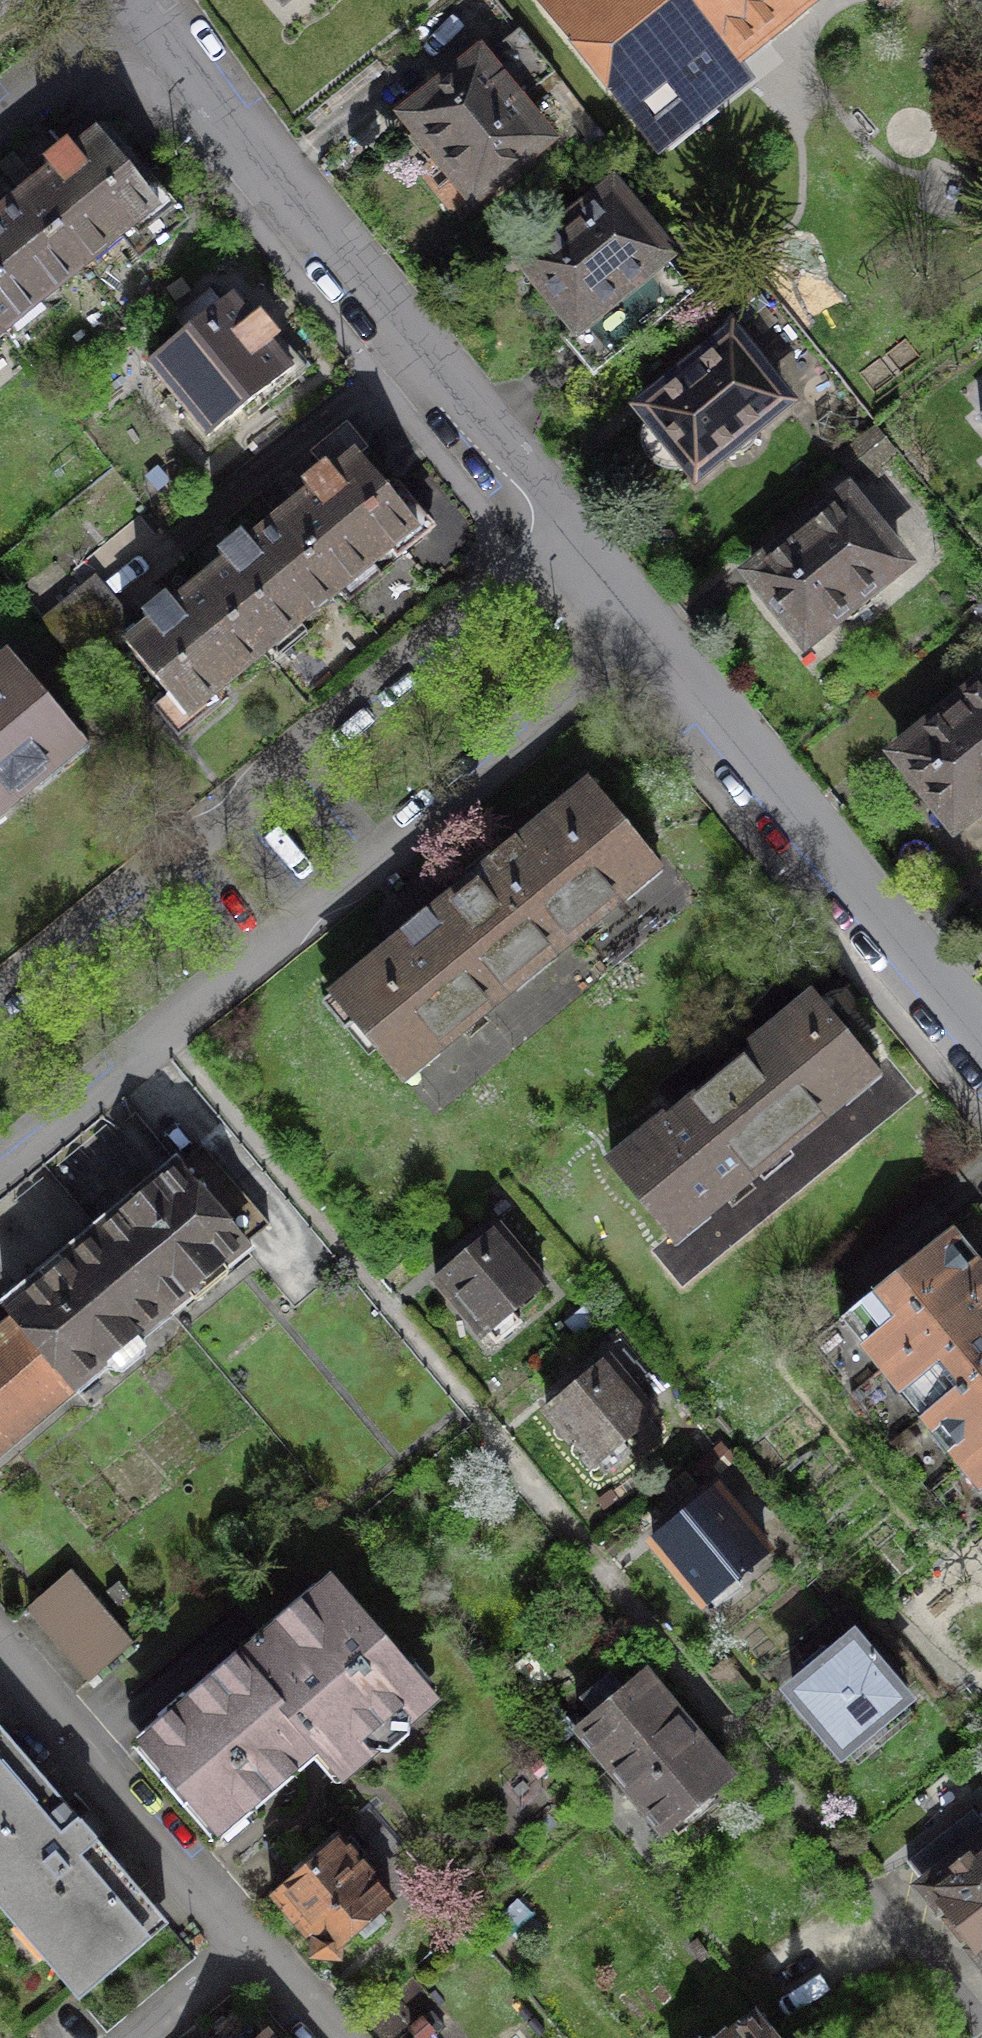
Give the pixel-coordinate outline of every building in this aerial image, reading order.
[(9,3),(6,0),(0,0),(0,11),(9,3)] [(552,5),(672,153),(684,143),(720,187),(786,133),(726,59),(799,0),(558,0),(552,5)] [(887,9),(897,0),(880,0),(887,9)] [(518,28),(478,61),(514,104),(526,94),(533,103),(561,80),(518,28)] [(478,61),(409,116),(414,122),(402,132),(428,164),(440,154),(473,194),(541,138),(514,104),(478,61)] [(20,197),(80,269),(121,235),(139,257),(185,220),(157,187),(157,178),(145,164),(138,163),(107,125),(74,152),(66,142),(42,161),(51,172),(20,197)] [(610,192),(526,262),(576,323),(560,337),(592,376),(694,292),(610,192)] [(3,332),(80,269),(20,197),(0,213),(0,328),(3,332)] [(229,296),(148,364),(208,436),(241,409),(249,418),(307,370),(259,313),(250,320),(229,296)] [(730,337),(644,408),(696,471),(721,450),(738,453),(754,440),(756,421),(782,400),(730,337)] [(980,418),(981,417),(981,370),(957,391),(980,418)] [(278,517),(339,590),(392,546),(397,552),(430,525),(397,484),(388,491),(356,452),(366,444),(347,420),(309,451),(322,466),(302,483),(309,492),(278,517)] [(876,424),(839,454),(859,478),(896,447),(876,424)] [(899,562),(846,497),(752,573),(806,639),(837,613),(842,619),(855,619),(871,606),(874,593),(868,587),(899,562)] [(203,581),(264,653),(339,590),(278,517),(248,542),(240,533),(218,552),(226,562),(203,581)] [(126,643),(139,633),(92,579),(42,621),(79,664),(126,643)] [(139,633),(126,643),(186,716),(264,653),(203,581),(173,605),(165,595),(142,614),(150,624),(139,633)] [(74,737),(7,658),(0,664),(0,799),(74,737)] [(898,754),(953,823),(981,800),(981,687),(898,754)] [(492,860),(494,863),(558,939),(562,944),(624,892),(620,888),(652,861),(588,786),(516,845),(514,842),(492,860)] [(494,863),(427,920),(490,996),(558,939),(494,863)] [(427,920),(425,917),(406,933),(408,935),(333,996),(397,1072),(431,1044),(435,1049),(494,1000),(490,996),(427,920)] [(696,1098),(755,1170),(843,1098),(840,1094),(870,1069),(811,998),(755,1044),(758,1048),(696,1098)] [(755,1170),(696,1098),(667,1123),(663,1119),(611,1163),(670,1233),(699,1208),(703,1213),(755,1170)] [(201,1144),(98,1230),(165,1310),(268,1224),(201,1144)] [(496,1229),(436,1279),(483,1335),(487,1331),(496,1342),(520,1322),(511,1311),(543,1284),(496,1229)] [(165,1310),(98,1230),(7,1307),(17,1318),(73,1384),(74,1386),(104,1361),(108,1366),(121,1368),(138,1353),(139,1340),(135,1335),(165,1310)] [(847,1312),(888,1362),(981,1286),(981,1283),(942,1234),(847,1312)] [(888,1362),(929,1411),(981,1367),(981,1286),(888,1362)] [(73,1384),(17,1318),(0,1332),(0,1448),(73,1384)] [(606,1359),(546,1409),(592,1465),(597,1461),(606,1472),(629,1452),(621,1442),(653,1415),(606,1359)] [(929,1411),(969,1459),(981,1448),(981,1367),(929,1411)] [(969,1459),(981,1475),(981,1448),(969,1459)] [(717,1492),(656,1543),(702,1598),(707,1594),(715,1604),(739,1585),(731,1575),(763,1548),(757,1540),(769,1531),(736,1491),(724,1501),(717,1492)] [(69,1571),(28,1607),(88,1678),(130,1643),(69,1571)] [(419,1685),(331,1583),(144,1743),(216,1826),(315,1741),(338,1768),(359,1750),(359,1737),(419,1685)] [(812,1674),(793,1691),(843,1749),(848,1745),(854,1752),(877,1731),(871,1724),(902,1698),(852,1640),(832,1658),(822,1647),(803,1663),(812,1674)] [(596,1713),(580,1727),(665,1829),(727,1777),(643,1675),(623,1692),(610,1676),(583,1697),(596,1713)] [(0,1727),(0,2017),(18,2037),(99,2037),(193,1957),(157,1915),(160,1913),(0,1727)] [(367,1808),(271,1893),(327,1955),(405,1886),(419,1903),(437,1887),(367,1808)] [(974,1848),(955,1823),(906,1861),(981,1958),(981,1842),(974,1848)] [(759,2011),(726,2037),(780,2037),(759,2011)]
